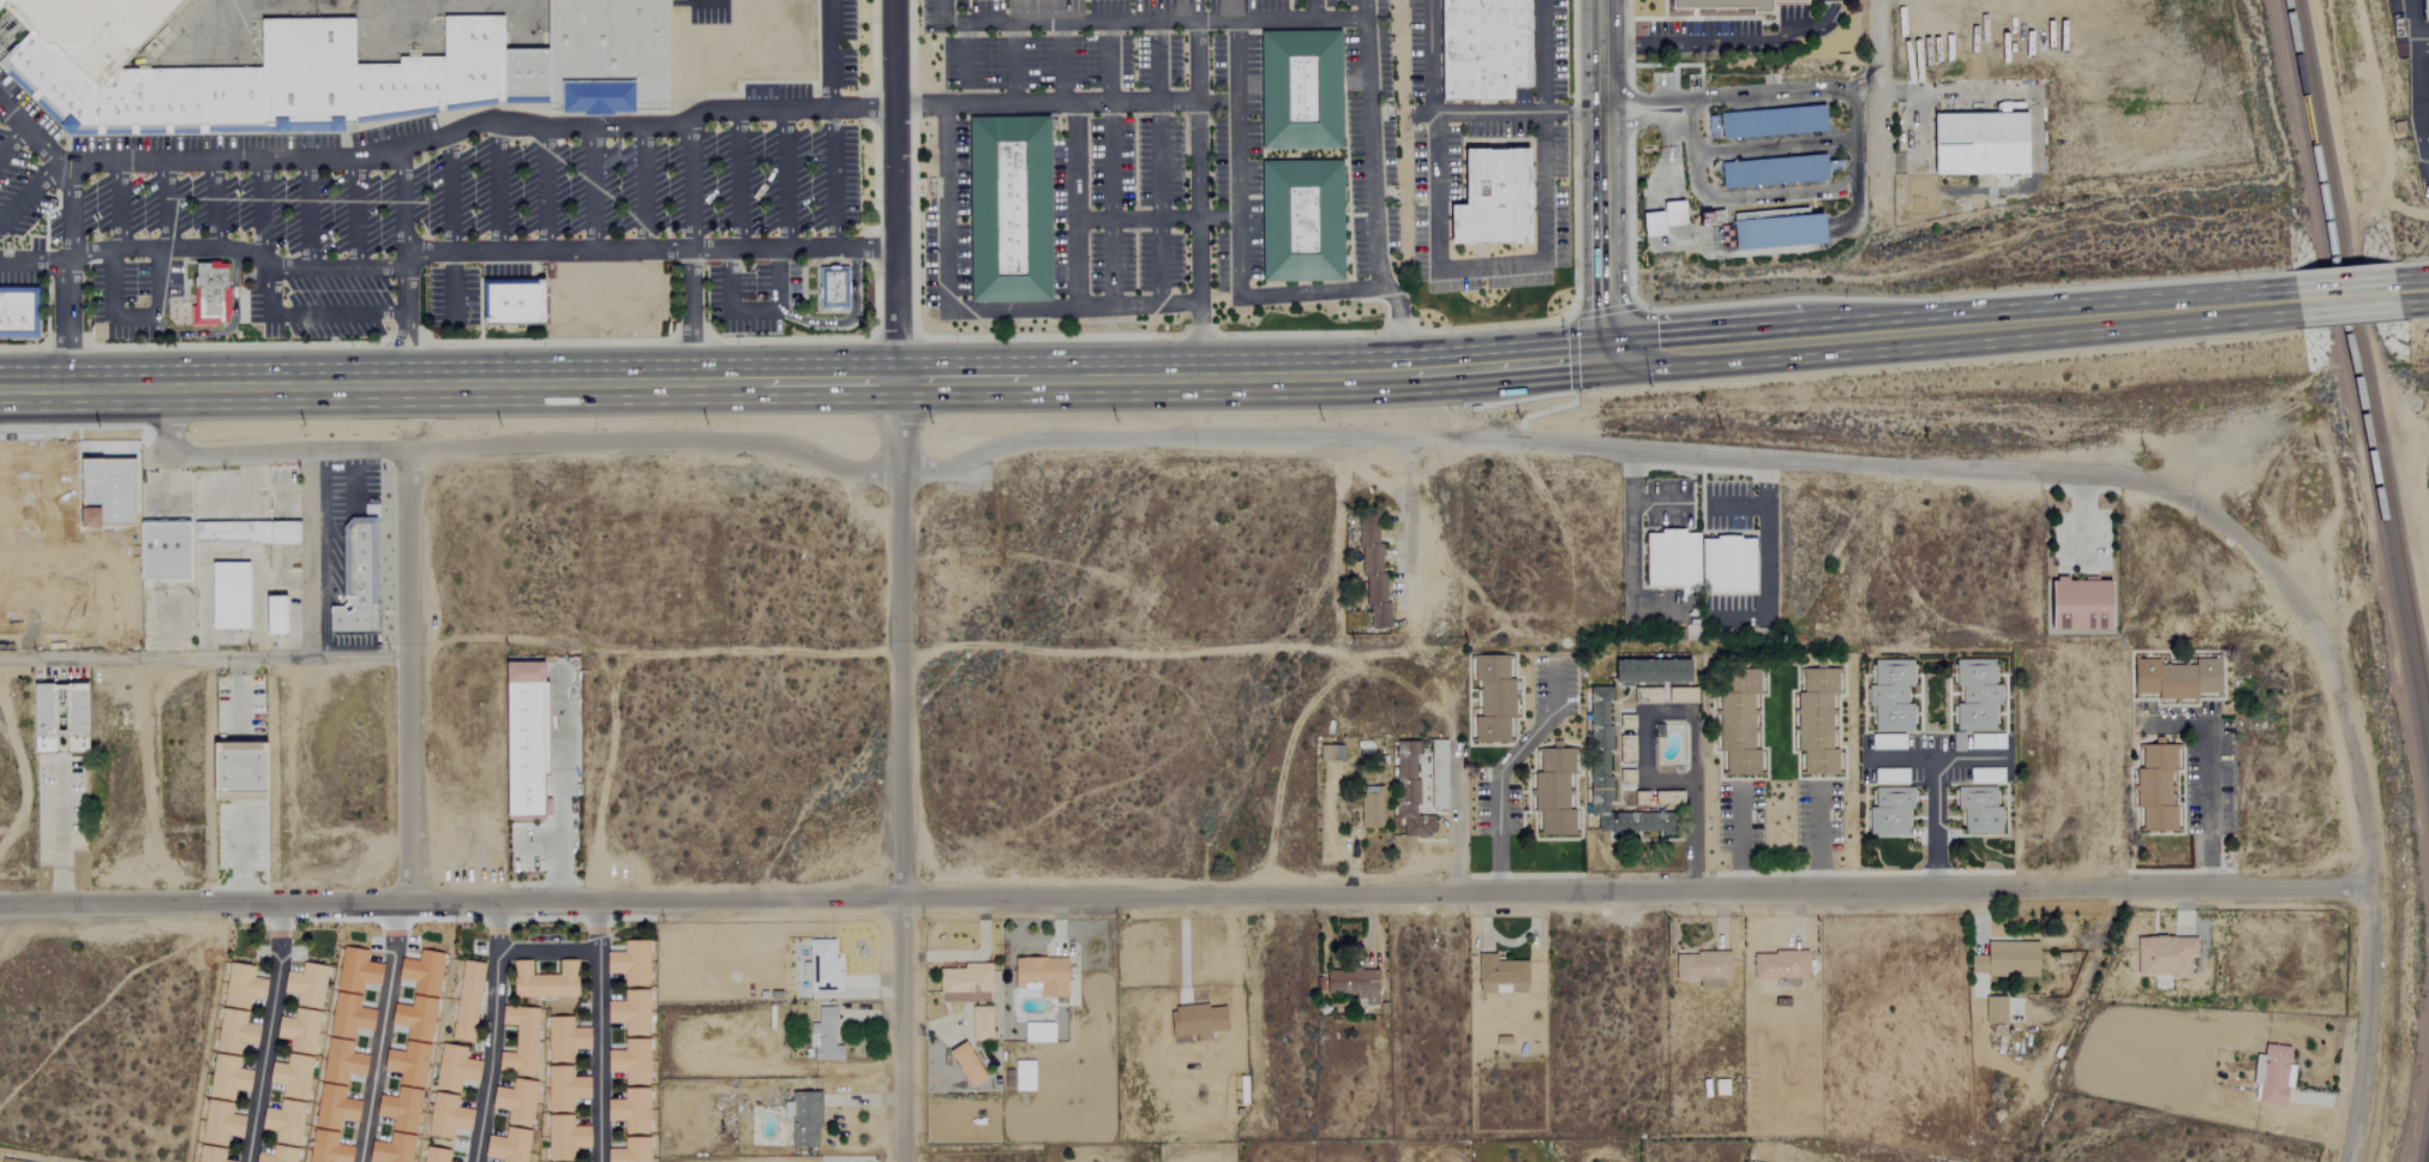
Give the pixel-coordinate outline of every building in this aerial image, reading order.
[(8,4),(5,0),(0,0),(0,13),(8,4)] [(73,136),(353,131),(352,124),(364,124),(512,102),(557,104),(571,106),(570,115),(647,114),(646,104),(672,106),(671,0),(546,0),(546,49),(504,49),(503,16),(443,14),(444,55),(397,58),(397,65),(354,65),(352,17),(260,18),(262,68),(126,71),(106,91),(58,44),(54,48),(36,30),(1,62),(73,136)] [(8,4),(36,30),(54,48),(58,44),(106,91),(126,71),(197,0),(5,0),(8,4)] [(1441,100),(1440,0),(1527,0),(1527,83),(1512,83),(1512,100),(1441,100)] [(1672,8),(1671,0),(1806,0),(1770,1),(1771,12),(1752,12),(1752,7),(1672,8)] [(2428,23),(2428,0),(2416,0),(2416,23),(2428,23)] [(1259,31),(1341,30),(1342,150),(1261,151),(1259,31)] [(1720,113),(1824,104),(1827,132),(1722,140),(1720,113)] [(1933,113),(2026,112),(2027,175),(1935,176),(1933,113)] [(967,115),(1049,114),(1051,301),(970,301),(967,115)] [(1707,115),(1716,115),(1719,138),(1709,139),(1707,115)] [(1464,148),(1530,148),(1529,244),(1451,244),(1451,205),(1465,205),(1464,148)] [(1720,162),(1825,154),(1828,179),(1722,187),(1720,162)] [(1260,160),(1343,158),(1344,281),(1263,282),(1260,160)] [(1637,215),(1640,239),(1662,237),(1661,228),(1682,226),(1679,202),(1658,205),(1659,212),(1637,215)] [(1732,221),(1823,214),(1824,228),(1825,242),(1734,251),(1733,235),(1732,221)] [(191,327),(191,304),(194,304),(194,277),(196,277),(196,262),(227,262),(228,322),(216,323),(216,325),(191,327)] [(815,312),(848,313),(847,264),(815,264),(815,312)] [(481,278),(544,277),(544,317),(481,318),(481,278)] [(37,336),(0,337),(0,285),(37,284),(37,336)] [(56,474),(83,474),(83,526),(56,526),(56,474)] [(1354,521),(1356,548),(1357,548),(1359,579),(1362,579),(1367,630),(1387,629),(1377,519),(1354,521)] [(305,543),(305,522),(204,523),(204,544),(305,543)] [(383,635),(383,605),(376,605),(376,524),(347,524),(346,607),(334,607),(333,635),(383,635)] [(164,526),(143,525),(142,561),(177,562),(178,543),(163,542),(164,526)] [(1751,592),(1751,537),(1696,537),(1696,532),(1642,532),(1642,586),(1698,586),(1698,592),(1751,592)] [(254,630),(254,563),(217,563),(216,629),(254,630)] [(2103,629),(2103,579),(2048,579),(2048,629),(2103,629)] [(294,597),(273,597),(274,636),(294,635),(294,597)] [(1472,742),(1507,742),(1507,718),(1512,718),(1512,698),(1512,679),(1506,679),(1506,656),(1475,656),(1475,667),(1476,667),(1477,717),(1472,717),(1472,742)] [(2131,659),(2131,694),(2155,694),(2155,700),(2178,700),(2194,700),(2194,694),(2217,694),(2217,657),(2190,657),(2190,665),(2156,665),(2156,659),(2131,659)] [(1684,660),(1609,659),(1609,681),(1683,683),(1684,660)] [(1993,730),(1992,706),(1998,706),(1998,684),(1992,684),(1991,659),(1953,660),(1953,687),(1959,687),(1959,703),(1953,704),(1954,731),(1993,730)] [(1910,660),(1871,660),(1871,686),(1865,686),(1865,706),(1871,706),(1872,731),(1911,731),(1910,704),(1905,704),(1905,688),(1910,688),(1910,660)] [(550,818),(550,776),(554,776),(553,662),(514,663),(515,818),(550,818)] [(1835,669),(1801,669),(1801,693),(1795,693),(1795,752),(1801,752),(1801,774),(1835,774),(1835,750),(1829,750),(1829,713),(1829,694),(1835,694),(1835,669)] [(1757,775),(1757,749),(1751,749),(1751,716),(1757,716),(1756,671),(1716,671),(1717,752),(1723,752),(1723,775),(1757,775)] [(95,685),(38,685),(39,753),(60,753),(60,736),(71,736),(71,753),(95,753),(95,685)] [(1595,834),(1672,833),(1672,812),(1609,813),(1608,687),(1587,687),(1588,816),(1595,816),(1595,834)] [(1693,704),(1694,687),(1665,687),(1665,703),(1693,704)] [(1660,689),(1638,690),(1639,704),(1660,704),(1660,689)] [(1619,717),(1618,729),(1630,729),(1631,717),(1619,717)] [(1901,735),(1868,736),(1868,750),(1902,749),(1901,735)] [(1969,748),(2001,749),(2002,735),(1969,735),(1969,748)] [(1617,737),(1618,764),(1633,764),(1631,736),(1617,737)] [(211,798),(211,739),(264,739),(264,797),(211,798)] [(1427,809),(1444,810),(1445,741),(1428,741),(1427,809)] [(1432,816),(1416,816),(1416,743),(1394,742),(1393,836),(1432,836),(1432,816)] [(1533,836),(1572,836),(1572,810),(1566,810),(1565,791),(1566,791),(1566,774),(1572,774),(1572,749),(1559,749),(1559,742),(1550,742),(1550,749),(1532,749),(1533,836)] [(2141,832),(2174,832),(2174,785),(2168,785),(2168,770),(2176,770),(2176,745),(2135,745),(2136,808),(2141,808),(2141,832)] [(1905,784),(1906,769),(1872,768),(1872,784),(1905,784)] [(1617,784),(1632,785),(1632,771),(1617,770),(1617,784)] [(1359,828),(1379,828),(1380,787),(1359,786),(1359,828)] [(1998,834),(1999,807),(1993,807),(1993,787),(1955,786),(1954,809),(1961,809),(1961,833),(1998,834)] [(1906,834),(1905,809),(1911,809),(1911,787),(1872,788),(1872,807),(1866,807),(1867,836),(1906,834)] [(1653,806),(1680,806),(1680,791),(1652,792),(1653,806)] [(1630,806),(1646,806),(1646,792),(1630,792),(1630,806)] [(2134,937),(2133,976),(2187,977),(2188,957),(2194,957),(2194,938),(2134,937)] [(807,992),(836,992),(835,939),(806,939),(807,992)] [(652,941),(626,941),(626,952),(610,953),(610,973),(627,973),(627,985),(652,985),(652,941)] [(2035,977),(2036,943),(1984,942),(1984,956),(1969,956),(1969,975),(2035,977)] [(1805,979),(1805,950),(1751,951),(1752,980),(1776,980),(1776,987),(1796,987),(1796,980),(1805,979)] [(1727,981),(1727,953),(1672,953),(1673,982),(1696,981),(1696,989),(1720,989),(1720,981),(1727,981)] [(1493,961),(1493,954),(1475,954),(1476,993),(1525,992),(1525,961),(1493,961)] [(1064,958),(1011,958),(1011,989),(1023,989),(1023,983),(1037,983),(1037,997),(1064,997),(1064,958)] [(487,964),(464,961),(453,1040),(475,1043),(487,964)] [(581,961),(561,961),(561,976),(534,976),(534,961),(516,961),(516,998),(581,998),(581,961)] [(226,1161),(229,1136),(245,1138),(248,1117),(233,1115),(237,1091),(253,1093),(256,1071),(241,1069),(244,1045),(260,1047),(263,1025),(248,1023),(251,999),(267,1001),(270,980),(255,978),(257,966),(231,963),(225,1007),(223,1007),(217,1053),(214,1053),(203,1143),(201,1143),(199,1161),(236,1161),(226,1161)] [(324,1010),(331,967),(305,963),(303,973),(290,972),(287,993),(300,995),(298,1005),(324,1010)] [(988,963),(959,963),(960,969),(937,969),(938,1002),(989,1002),(988,963)] [(1323,995),(1363,996),(1363,1007),(1374,1007),(1375,970),(1323,969),(1323,995)] [(652,1034),(651,991),(628,991),(628,1001),(610,1001),(611,1024),(626,1023),(626,1034),(652,1034)] [(2004,998),(1982,998),(1983,1024),(2005,1024),(2004,998)] [(990,1007),(969,1006),(968,1040),(989,1041),(990,1007)] [(1208,1032),(1223,1031),(1222,1006),(1166,1007),(1167,1037),(1194,1036),(1194,1040),(1208,1040),(1208,1032)] [(537,1073),(540,1009),(505,1007),(504,1025),(517,1026),(516,1053),(502,1053),(501,1071),(537,1073)] [(833,1008),(813,1007),(813,1023),(808,1023),(807,1061),(839,1061),(839,1046),(832,1046),(833,1008)] [(575,1061),(574,1051),(593,1050),(593,1028),(575,1028),(575,1018),(549,1018),(550,1061),(575,1061)] [(1052,1043),(1052,1023),(1022,1023),(1022,1042),(1052,1043)] [(651,1083),(652,1040),(626,1039),(626,1051),(611,1051),(611,1073),(626,1073),(625,1083),(651,1083)] [(944,1049),(962,1088),(980,1080),(962,1041),(944,1049)] [(467,1059),(468,1049),(443,1044),(435,1087),(461,1092),(463,1080),(481,1084),(484,1062),(467,1059)] [(2250,1085),(2256,1085),(2255,1104),(2283,1106),(2287,1047),(2261,1045),(2260,1055),(2252,1054),(2250,1085)] [(302,1140),(315,1058),(291,1054),(289,1065),(275,1062),(271,1084),(284,1086),(280,1110),(267,1108),(263,1134),(302,1140)] [(1033,1091),(1032,1061),(1012,1061),(1013,1091),(1033,1091)] [(548,1067),(550,1111),(575,1110),(575,1100),(593,1099),(593,1077),(575,1078),(575,1066),(548,1067)] [(507,1122),(534,1126),(539,1082),(515,1079),(513,1088),(497,1086),(494,1109),(509,1111),(507,1122)] [(652,1089),(627,1090),(627,1100),(610,1100),(611,1122),(626,1122),(626,1133),(653,1132),(652,1089)] [(788,1116),(789,1147),(818,1146),(817,1092),(788,1093),(788,1102),(780,1102),(781,1117),(788,1116)] [(429,1136),(454,1140),(456,1129),(474,1132),(477,1111),(459,1108),(461,1097),(435,1093),(429,1136)] [(550,1116),(550,1160),(576,1160),(576,1149),(594,1148),(594,1127),(575,1127),(575,1116),(550,1116)] [(504,1161),(528,1161),(533,1131),(508,1127),(506,1138),(491,1136),(488,1158),(504,1160),(504,1161)] [(338,1146),(340,1133),(313,1130),(309,1161),(354,1161),(356,1148),(338,1146)] [(627,1138),(627,1149),(612,1149),(611,1161),(652,1161),(653,1138),(627,1138)] [(274,1145),(272,1156),(260,1154),(259,1161),(298,1161),(300,1149),(274,1145)] [(427,1147),(425,1161),(451,1161),(453,1151),(427,1147)]
